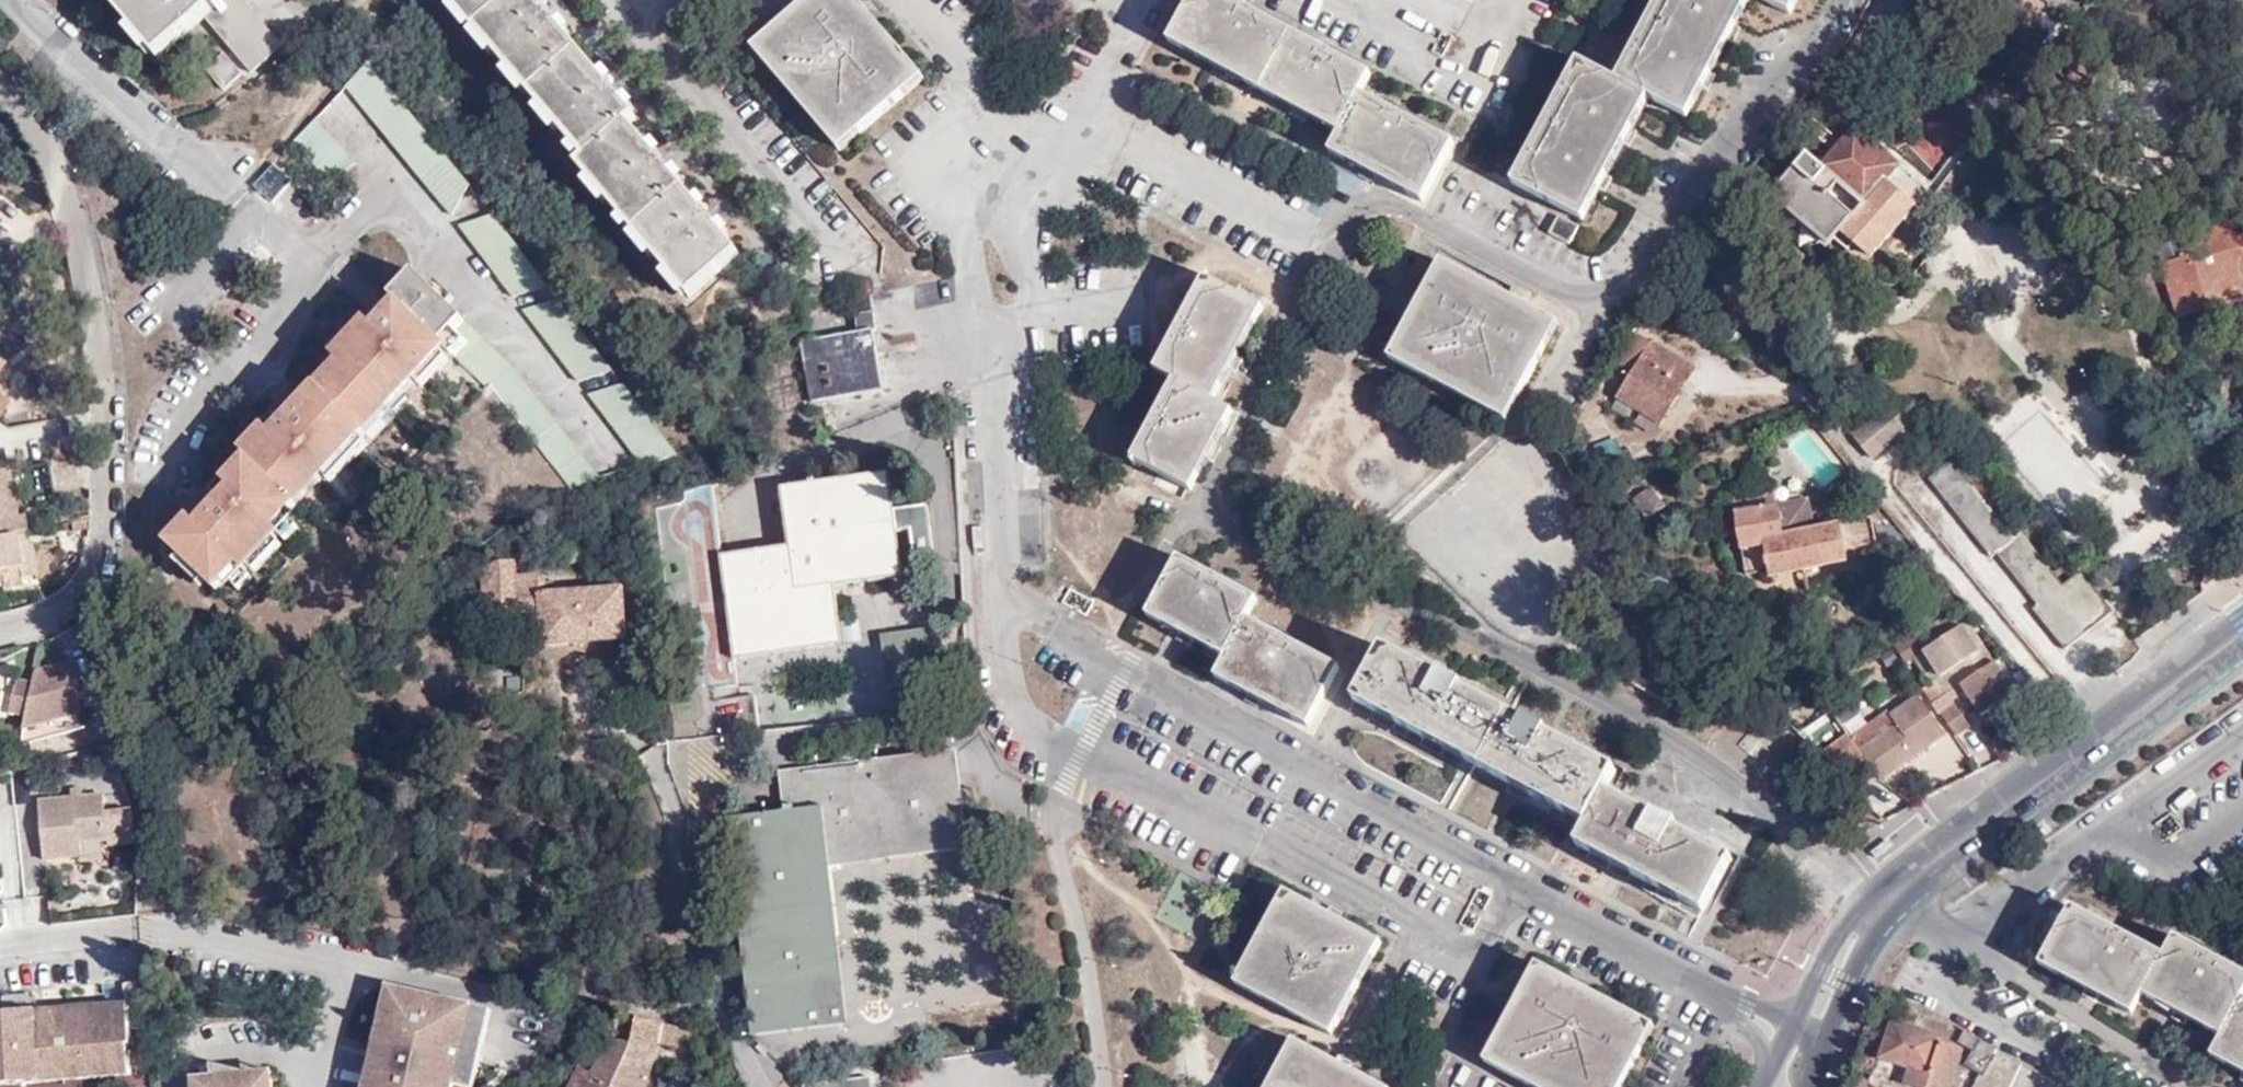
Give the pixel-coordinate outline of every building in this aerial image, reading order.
[(204,15),(221,0),(111,0),(157,54),(204,15)] [(204,15),(250,69),(282,40),(248,0),(221,0),(204,15)] [(585,160),(579,165),(687,295),(736,255),(701,214),(648,150),(627,125),(635,119),(600,76),(543,8),(536,0),(452,0),(585,160)] [(752,50),(837,151),(921,81),(878,30),(853,0),(811,0),(790,18),(752,50)] [(1168,43),(1210,66),(1253,89),(1295,111),(1338,134),(1327,153),(1374,177),(1421,202),(1452,145),(1358,95),(1368,76),(1227,0),(1191,0),(1168,43)] [(1614,82),(1575,61),(1510,184),(1580,221),(1596,190),(1613,159),(1629,129),(1645,98),(1684,118),(1700,88),(1716,57),(1733,26),(1746,0),(1657,0),(1614,82)] [(1787,16),(1796,0),(1757,0),(1787,16)] [(239,73),(222,52),(203,68),(221,90),(239,73)] [(421,174),(423,178),(442,155),(444,151),(374,66),(351,88),(370,102),(367,108),(381,116),(379,122),(390,129),(389,134),(401,141),(400,148),(413,156),(410,161),(424,170),(421,174)] [(1891,145),(1940,177),(1971,130),(1922,98),(1891,145)] [(321,121),(299,143),(332,182),(358,166),(321,121)] [(1805,155),(1771,197),(1828,245),(1834,238),(1863,263),(1927,187),(1855,126),(1819,167),(1805,155)] [(442,155),(423,178),(432,185),(429,190),(443,198),(440,203),(454,212),(468,188),(442,155)] [(547,288),(493,217),(465,226),(468,242),(476,240),(478,256),(485,255),(489,271),(495,269),(499,285),(506,284),(509,299),(547,288)] [(1554,217),(1548,234),(1570,241),(1575,224),(1554,217)] [(2241,255),(2242,254),(2242,232),(2234,235),(2228,220),(2181,235),(2187,253),(2159,262),(2177,315),(2242,294),(2242,262),(2241,255)] [(1504,421),(1556,324),(1439,262),(1413,310),(1387,359),(1504,421)] [(288,517),(445,352),(468,327),(412,274),(389,298),(402,310),(382,330),(377,325),(365,335),(360,329),(333,357),(340,363),(317,388),(323,394),(298,420),(297,420),(293,424),(288,418),(271,437),(264,444),(257,437),(241,454),(247,459),(225,482),(233,490),(216,508),(222,514),(204,532),(190,519),(166,544),(217,591),(228,581),(241,567),(247,573),(282,537),(275,530),(288,517)] [(1261,310),(1203,279),(1179,325),(1154,370),(1174,381),(1153,421),(1132,460),(1190,491),(1211,450),(1232,412),(1212,402),(1238,352),(1261,310)] [(402,310),(389,298),(380,308),(360,329),(365,335),(377,325),(382,330),(402,310)] [(611,372),(557,301),(527,310),(532,327),(539,325),(542,341),(549,339),(553,355),(560,353),(564,369),(572,367),(575,383),(611,372)] [(803,344),(813,402),(883,391),(873,333),(876,332),(872,311),(855,314),(858,335),(803,344)] [(522,379),(468,327),(445,352),(487,391),(491,386),(575,497),(599,479),(571,444),(522,379)] [(1656,343),(1620,398),(1659,427),(1697,371),(1656,343)] [(13,409),(23,392),(3,378),(16,355),(0,344),(0,401),(13,409)] [(637,453),(639,468),(673,458),(623,387),(594,394),(598,412),(606,410),(608,426),(615,425),(619,440),(626,439),(629,455),(637,453)] [(323,394),(317,388),(305,401),(288,418),(293,424),(297,420),(298,420),(323,394)] [(1872,456),(1922,415),(1890,404),(1876,414),(1853,433),(1872,456)] [(264,444),(271,437),(263,430),(257,437),(264,444)] [(2080,569),(2062,584),(2021,532),(2013,537),(1951,458),(1928,477),(1991,556),(1996,553),(2036,604),(2031,608),(2064,649),(2113,610),(2080,569)] [(38,490),(35,462),(8,466),(12,494),(38,490)] [(0,468),(0,538),(24,535),(21,515),(15,515),(12,494),(8,466),(0,468)] [(909,578),(905,540),(901,515),(896,476),(786,490),(794,544),(726,553),(740,661),(847,645),(840,588),(909,578)] [(1662,480),(1647,490),(1659,510),(1674,501),(1662,480)] [(208,501),(190,519),(204,532),(222,514),(216,508),(233,490),(225,482),(208,501)] [(1878,550),(1872,518),(1812,529),(1806,500),(1737,513),(1745,573),(1768,569),(1769,574),(1846,561),(1845,556),(1878,550)] [(901,515),(905,540),(919,538),(939,535),(937,511),(901,515)] [(300,529),(288,517),(275,530),(282,537),(288,542),(300,529)] [(24,535),(0,538),(0,588),(18,586),(17,577),(34,575),(30,547),(27,547),(24,535)] [(1178,559),(1147,617),(1186,638),(1224,658),(1214,678),(1260,703),(1306,727),(1337,670),(1244,621),(1256,600),(1178,559)] [(496,562),(482,573),(481,613),(541,611),(542,645),(624,642),(623,591),(542,591),(541,575),(516,575),(516,563),(496,562)] [(253,579),(247,573),(241,567),(228,581),(240,592),(253,579)] [(1967,625),(1962,629),(1976,650),(1981,646),(1967,625)] [(1976,650),(1962,629),(1923,653),(1939,678),(1952,669),(1962,685),(1994,665),(1981,646),(1976,650)] [(1527,794),(1585,825),(1603,792),(1614,772),(1381,648),(1353,701),(1411,732),(1469,763),(1527,794)] [(69,658),(33,664),(31,679),(15,675),(8,712),(24,715),(19,739),(84,727),(69,658)] [(1994,665),(1962,685),(1961,687),(1980,716),(2013,695),(1994,665)] [(1916,699),(1890,718),(1897,729),(1860,755),(1879,783),(1943,737),(1916,699)] [(1940,717),(1955,739),(1968,729),(1953,707),(1940,717)] [(782,771),(786,812),(826,808),(831,866),(970,850),(960,751),(782,771)] [(1603,792),(1585,825),(1575,845),(1638,879),(1701,913),(1730,859),(1603,792)] [(104,793),(37,797),(43,861),(81,859),(79,843),(109,842),(104,793)] [(826,808),(786,812),(729,818),(754,1036),(849,1024),(831,866),(826,808)] [(1331,918),(1283,893),(1234,985),(1330,1036),(1379,943),(1331,918)] [(2044,967),(2089,993),(2135,1018),(2146,999),(2186,1022),(2225,1044),(2213,1064),(2242,1081),(2242,977),(2178,941),(2168,959),(2077,908),(2044,967)] [(1482,1063),(1528,1086),(1621,1086),(1653,1027),(1593,995),(1534,964),(1510,1010),(1482,1063)] [(491,1013),(394,989),(390,1009),(383,1007),(364,1086),(474,1086),(491,1013)] [(1881,1013),(1859,1086),(1992,1086),(2002,1068),(1950,1035),(1881,1013)] [(0,1017),(0,1086),(26,1086),(130,1082),(127,1015),(0,1017)] [(638,1018),(632,1043),(608,1041),(586,1086),(646,1086),(657,1044),(690,1049),(692,1042),(694,1032),(681,1029),(638,1018)] [(1291,1041),(1267,1086),(1380,1086),(1340,1066),(1291,1041)] [(273,1081),(212,1064),(213,1077),(193,1078),(194,1086),(274,1086),(273,1081)] [(804,1086),(873,1086),(872,1077),(804,1086)]
